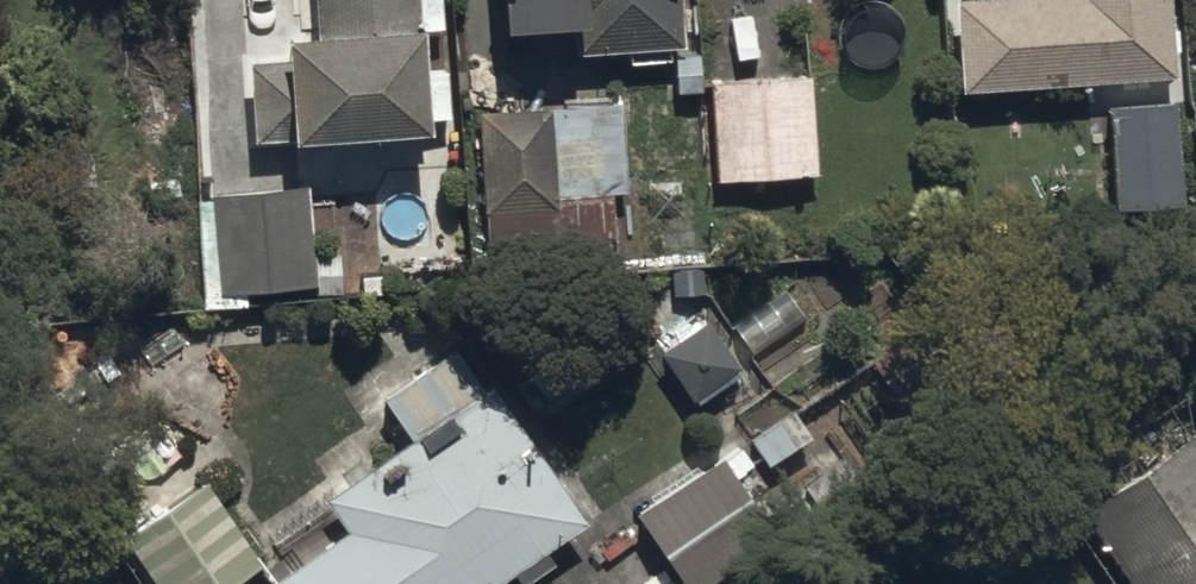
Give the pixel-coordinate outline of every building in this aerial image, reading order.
[(317,9),(296,10),(302,115),(436,108),(432,22),(448,21),(447,0),(316,0),(317,9)] [(585,39),(688,36),(687,0),(584,0),(585,39)] [(961,79),(1178,64),(1173,0),(955,0),(961,79)] [(712,70),(716,168),(815,165),(812,67),(712,70)] [(622,94),(476,102),(482,238),(614,232),(611,186),(627,185),(622,94)] [(1180,103),(1110,108),(1118,214),(1188,208),(1180,103)] [(310,186),(214,195),(223,293),(319,285),(310,186)] [(707,310),(660,345),(693,389),(740,354),(707,310)] [(256,575),(262,583),(489,583),(486,580),(512,561),(522,575),(555,552),(544,536),(588,505),(492,370),(326,487),(345,513),(256,575)] [(1081,495),(1141,583),(1195,583),(1195,419),(1081,495)] [(718,445),(635,506),(691,583),(774,523),(718,445)] [(121,530),(158,583),(214,583),(259,553),(204,472),(121,530)]
